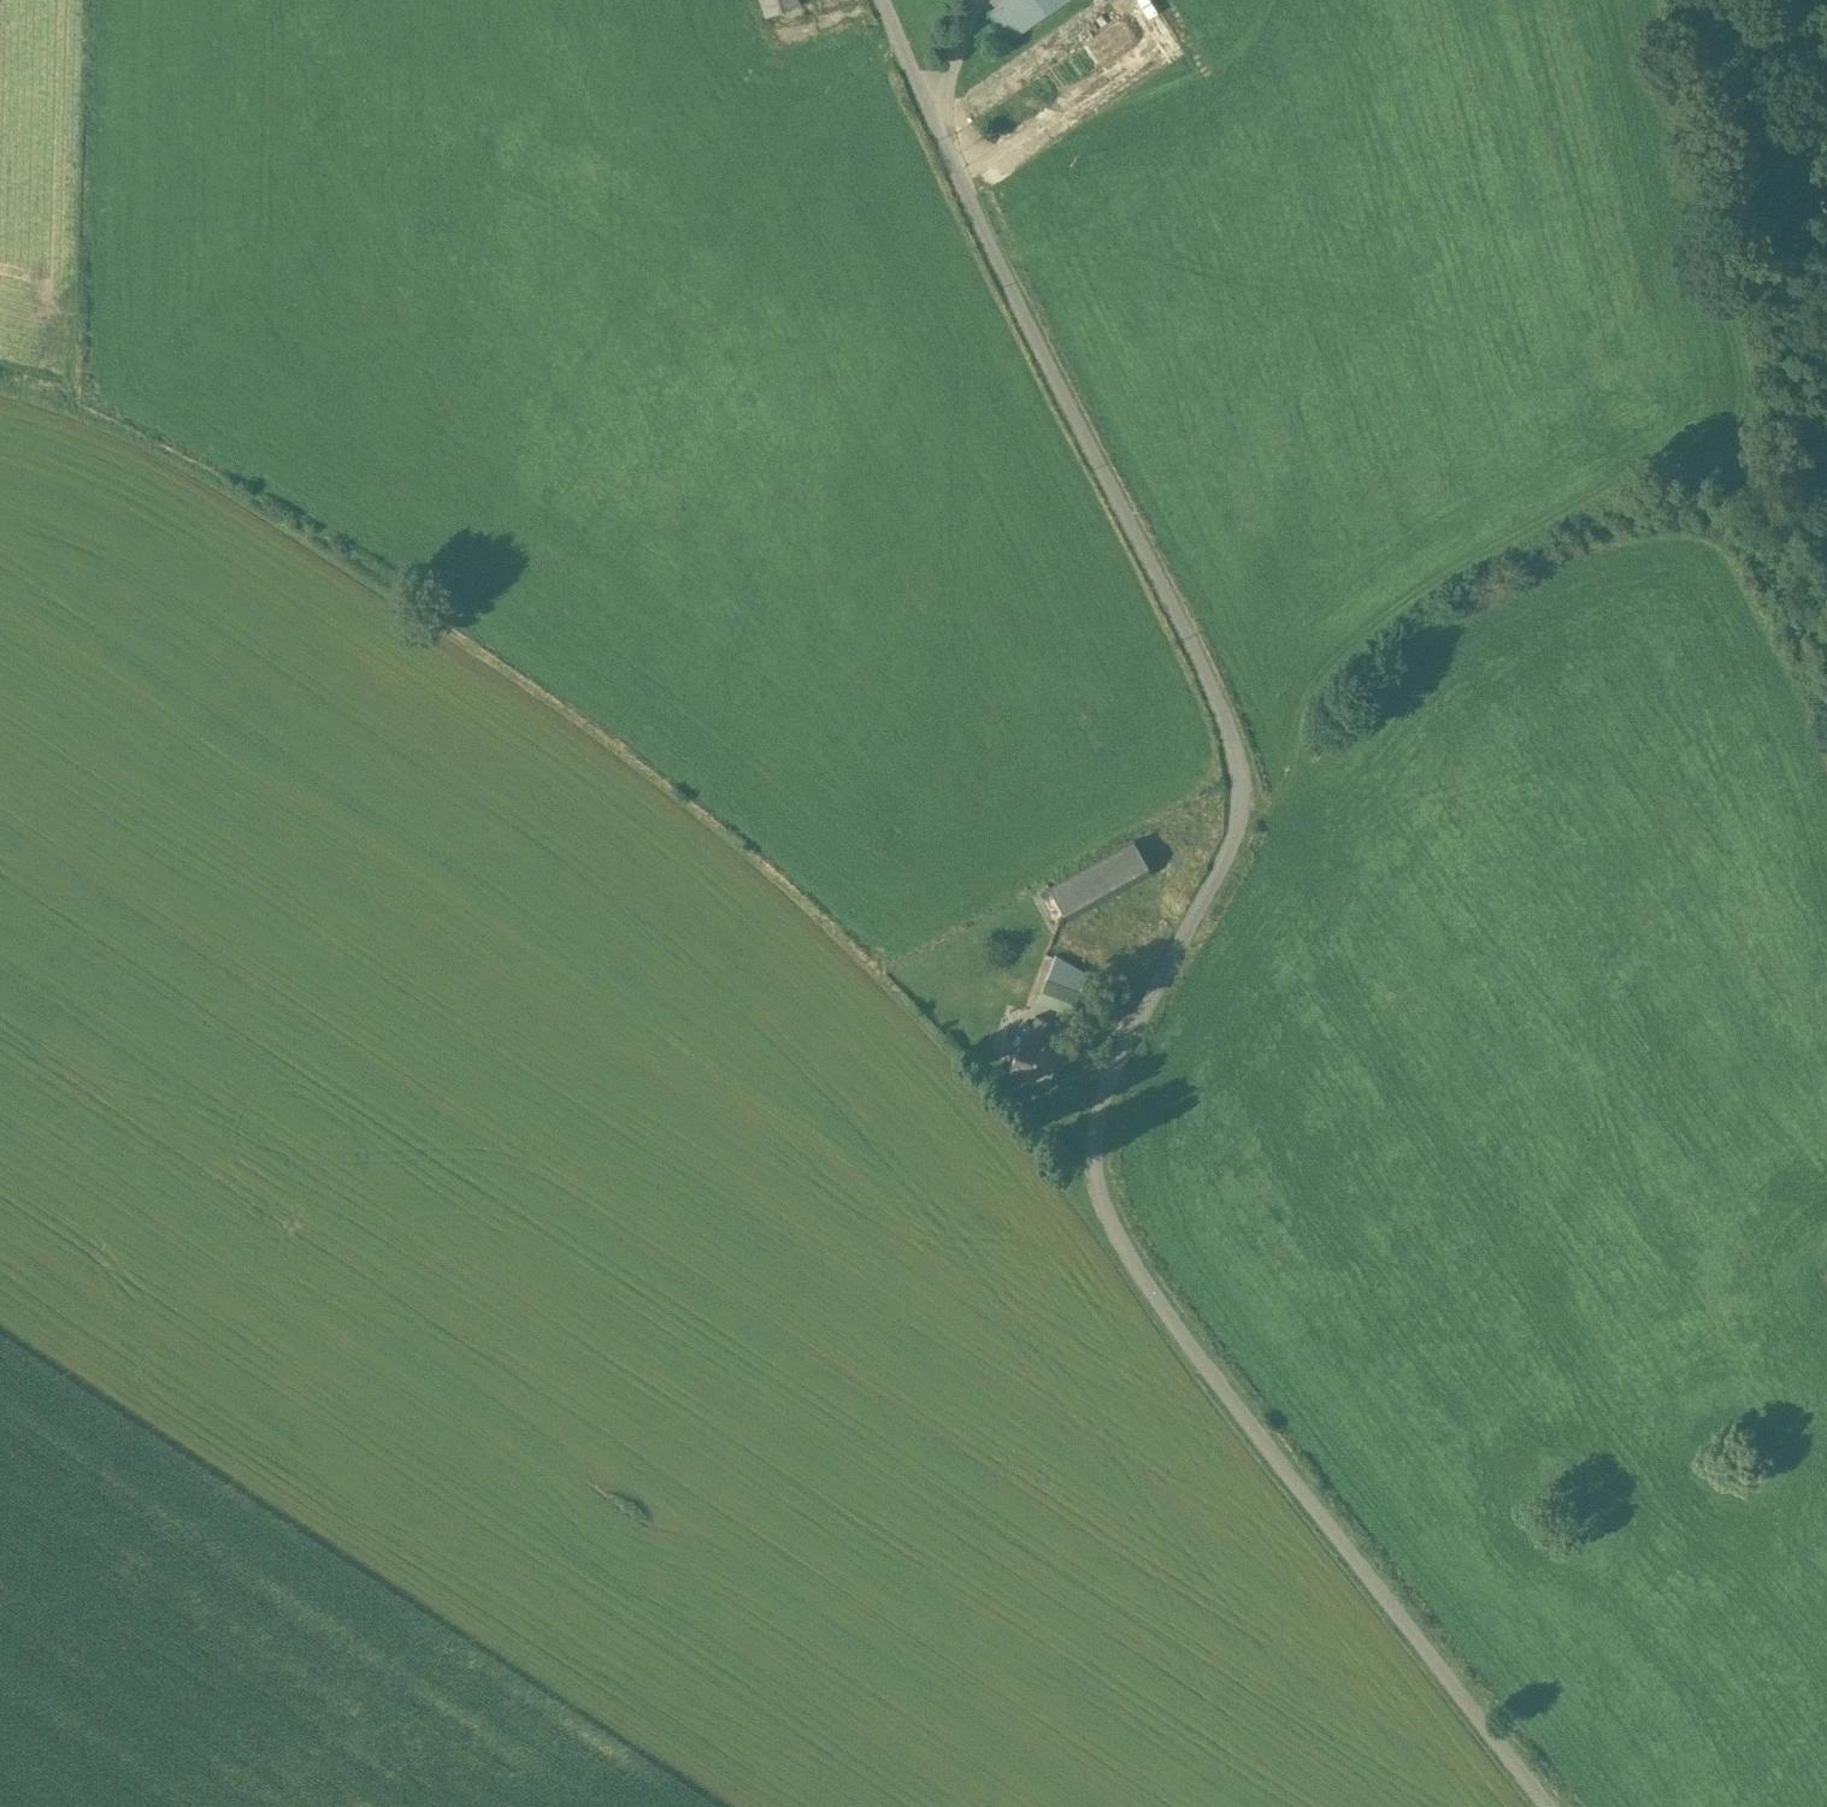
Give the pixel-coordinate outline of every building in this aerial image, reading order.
[(768,13),(801,4),(800,0),(764,0),(768,13)] [(988,8),(1008,37),(1060,0),(999,0),(988,8)] [(1136,839),(1052,884),(1069,916),(1153,871),(1136,839)] [(1044,997),(1076,1008),(1090,966),(1059,955),(1044,997)] [(1032,1012),(1012,1067),(1053,1082),(1066,1046),(1049,1040),(1056,1020),(1032,1012)]
